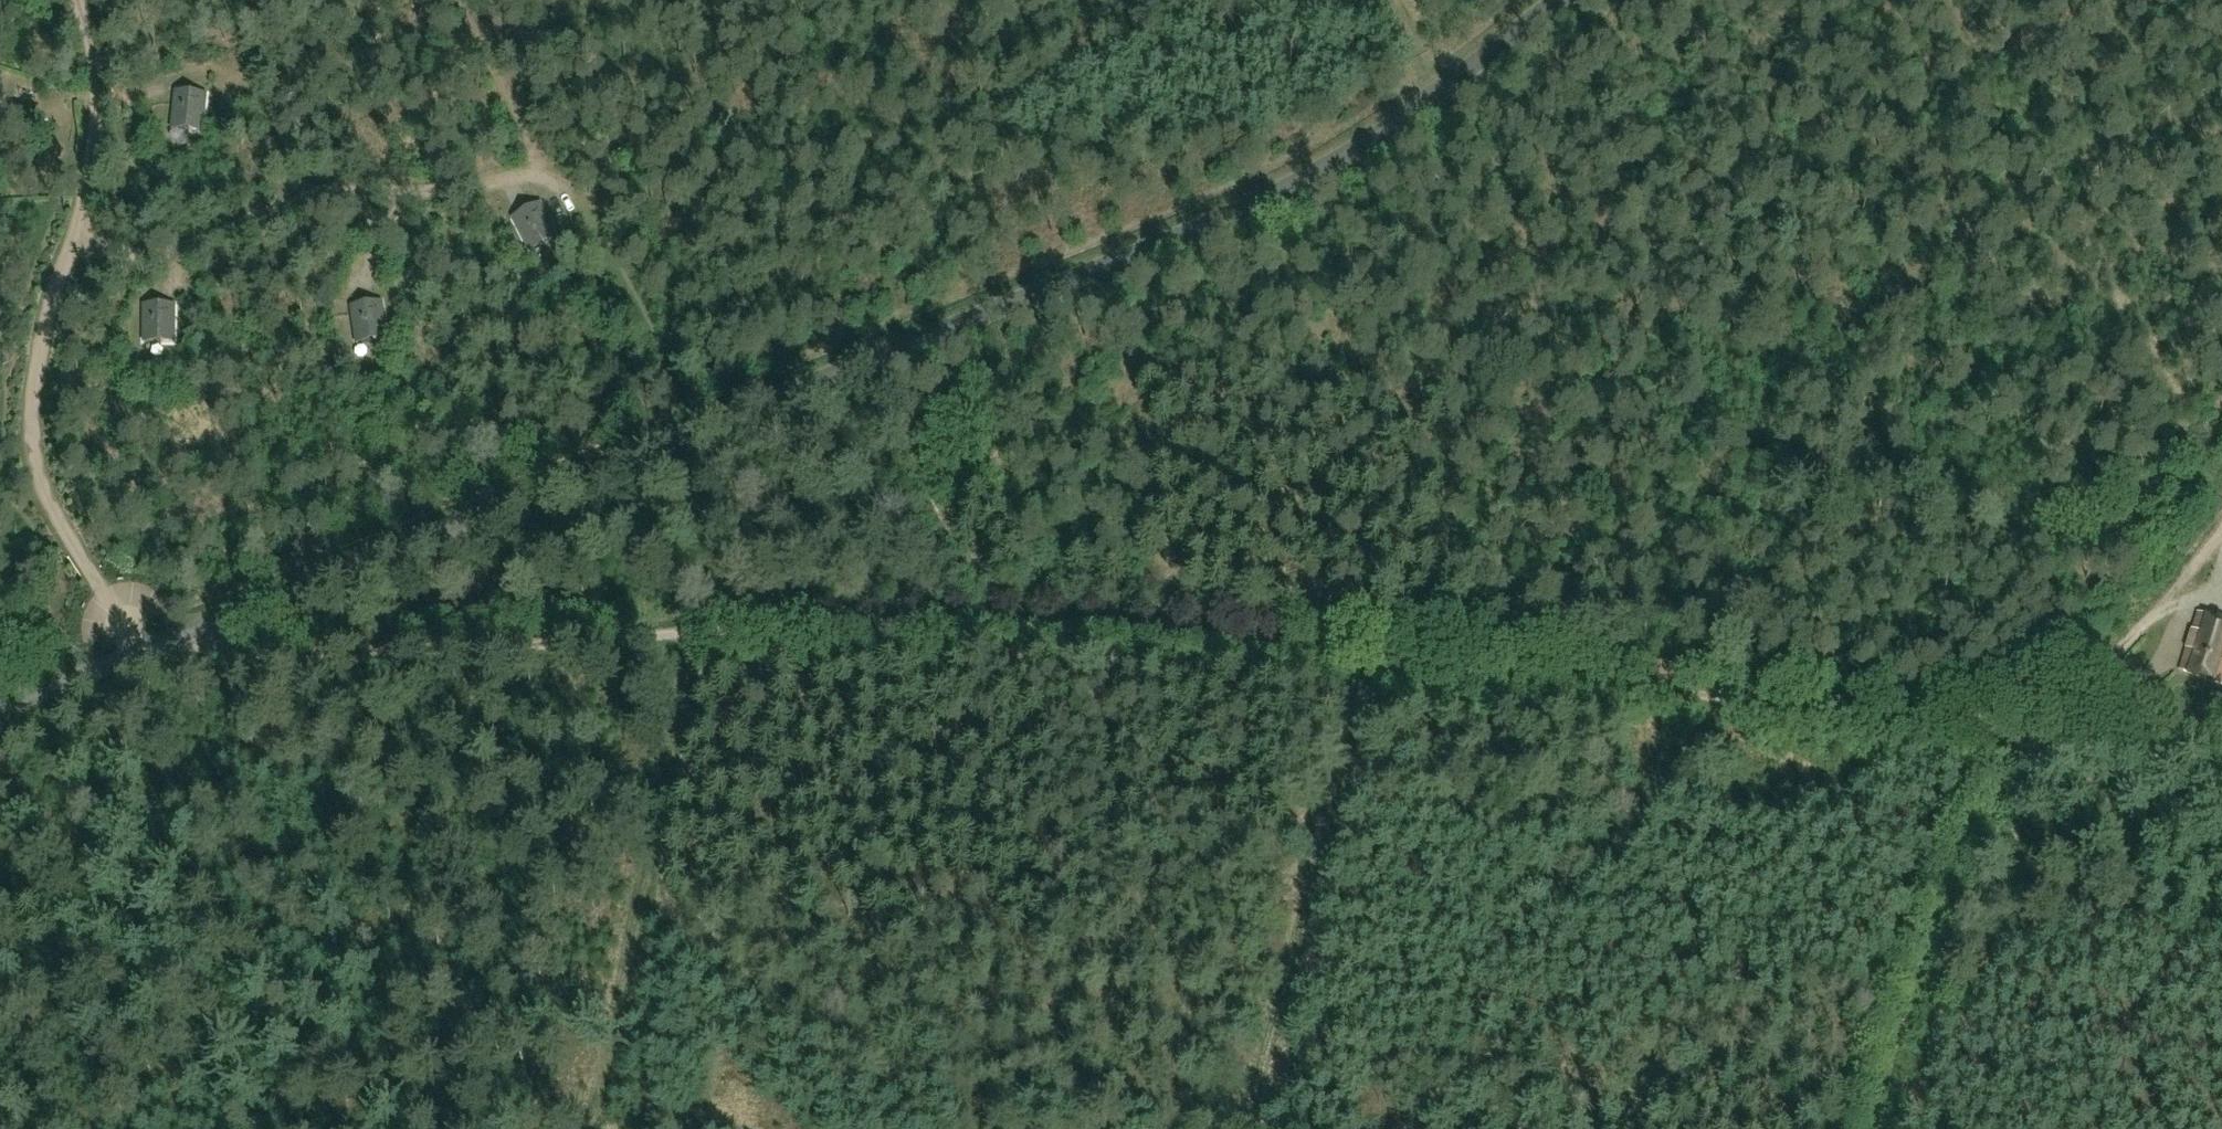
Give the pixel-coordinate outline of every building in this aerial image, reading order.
[(203,132),(207,94),(176,91),(173,124),(190,126),(190,131),(203,132)] [(513,218),(528,247),(544,238),(546,243),(558,237),(541,203),(513,218)] [(388,339),(382,302),(351,307),(356,339),(374,336),(374,341),(388,339)] [(175,305),(144,305),(144,337),(162,337),(162,343),(175,343),(175,305)] [(2178,671),(2221,685),(2221,621),(2197,613),(2178,671)]
